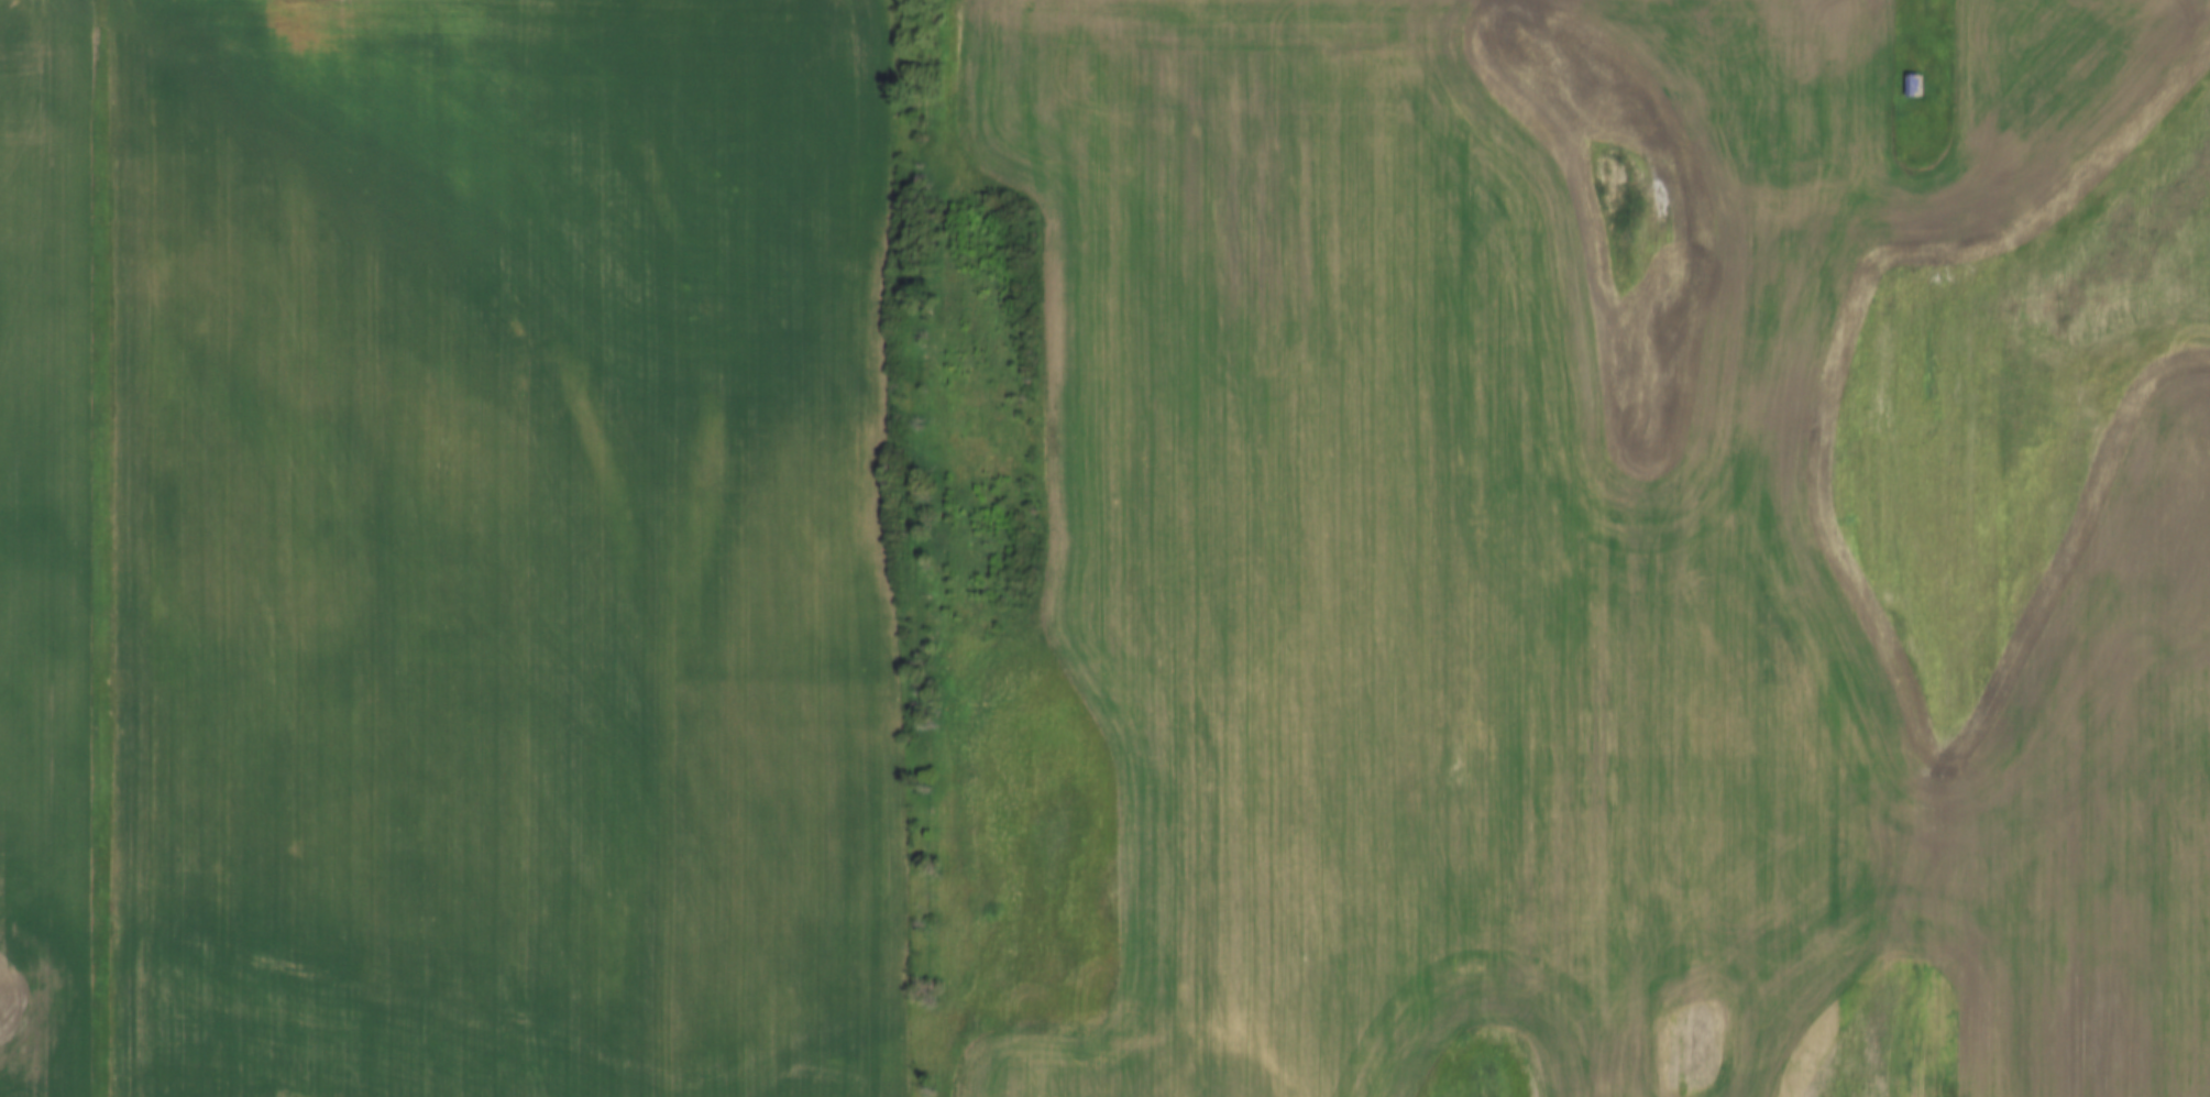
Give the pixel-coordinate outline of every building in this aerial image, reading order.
[(1926,72),(1926,91),(1912,91),(1912,72),(1926,72)]
